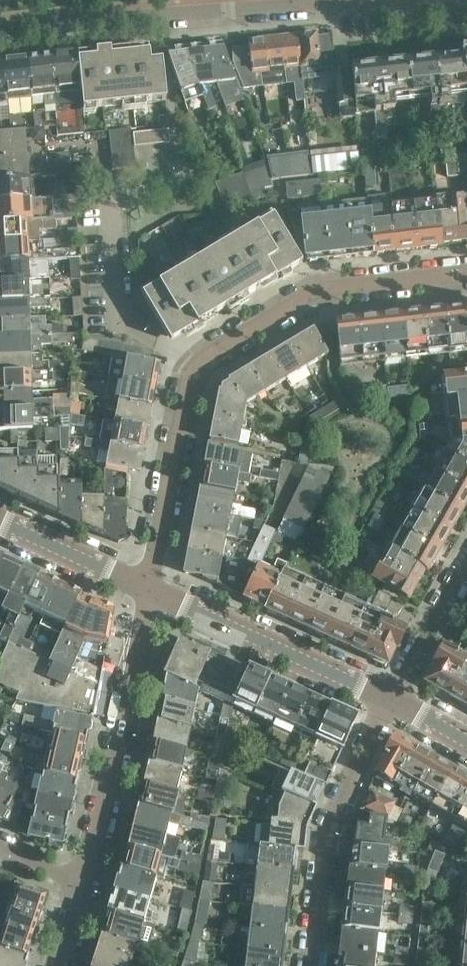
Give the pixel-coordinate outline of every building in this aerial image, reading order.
[(317,32),(297,34),(301,68),(302,81),(331,77),(329,64),(332,63),(328,36),(318,36),(317,32)] [(297,34),(281,37),(284,69),(286,81),(291,81),(292,101),(303,99),(302,81),(301,68),(297,34)] [(281,37),(264,39),(268,81),(269,85),(278,84),(285,83),(286,83),(286,81),(284,69),(281,37)] [(264,39),(248,41),(250,54),(232,58),(242,84),(268,81),(264,39)] [(222,43),(202,46),(217,83),(225,106),(242,99),(236,81),(222,43)] [(184,48),(206,106),(208,110),(215,107),(208,84),(217,83),(202,46),(184,48)] [(96,53),(77,55),(81,91),(83,110),(84,115),(95,114),(95,113),(96,112),(96,108),(123,105),(123,109),(124,110),(126,111),(146,108),(148,108),(148,107),(148,103),(162,101),(162,100),(165,100),(161,63),(150,64),(148,48),(109,51),(109,50),(96,51),(96,53)] [(184,48),(169,49),(167,50),(179,87),(184,100),(194,97),(200,109),(206,106),(184,48)] [(76,56),(52,59),(55,93),(56,98),(60,136),(84,134),(80,95),(81,91),(77,55),(76,55),(76,56)] [(462,56),(406,62),(410,97),(429,95),(430,106),(432,106),(433,122),(451,120),(449,104),(450,104),(449,93),(466,90),(462,56)] [(52,59),(27,61),(31,101),(45,99),(46,111),(57,110),(56,98),(55,93),(52,59)] [(27,61),(2,63),(6,97),(19,96),(19,101),(31,101),(27,61)] [(351,68),(352,69),(354,103),(355,103),(373,101),(377,138),(386,137),(385,126),(395,125),(395,110),(393,99),(410,97),(406,62),(351,68)] [(339,94),(339,100),(341,116),(356,114),(355,103),(354,103),(352,69),(339,71),(342,93),(339,94)] [(0,133),(0,181),(31,178),(47,176),(72,173),(70,152),(46,154),(45,138),(44,129),(25,131),(0,133)] [(131,129),(109,131),(113,170),(135,167),(133,147),(132,134),(131,129)] [(169,130),(132,134),(133,147),(170,143),(169,130)] [(388,148),(390,166),(416,163),(414,145),(388,148)] [(456,162),(454,150),(444,151),(446,163),(456,162)] [(309,153),(287,155),(292,178),(311,176),(309,153)] [(292,178),(287,155),(266,157),(275,179),(292,178)] [(371,168),(370,155),(359,156),(360,169),(371,168)] [(360,169),(359,156),(331,160),(331,174),(360,171),(360,169)] [(268,163),(242,172),(253,199),(280,192),(268,163)] [(458,164),(446,165),(447,178),(459,177),(458,164)] [(401,166),(385,168),(387,185),(403,184),(401,166)] [(374,168),(371,168),(364,169),(366,186),(375,185),(374,168)] [(224,206),(252,199),(241,172),(214,181),(224,206)] [(334,174),(319,176),(319,180),(286,183),(287,198),(321,194),(320,184),(335,183),(334,174)] [(0,181),(0,205),(32,203),(32,198),(32,197),(31,178),(0,181)] [(434,201),(439,245),(440,245),(440,242),(466,240),(466,232),(466,226),(466,218),(465,197),(446,198),(445,191),(432,192),(434,201)] [(0,205),(0,223),(26,222),(31,222),(33,222),(45,221),(55,220),(59,220),(72,219),(80,202),(82,197),(82,195),(82,194),(58,195),(32,198),(32,203),(0,205)] [(301,220),(306,260),(307,260),(309,261),(316,261),(317,258),(361,254),(363,255),(370,255),(371,253),(374,252),(370,212),(368,212),(367,199),(322,203),(323,217),(306,219),(307,220),(301,220)] [(370,212),(374,252),(375,252),(376,254),(383,253),(384,251),(428,247),(429,248),(437,248),(438,245),(439,245),(434,201),(368,209),(368,212),(370,212)] [(273,215),(230,241),(258,289),(283,274),(302,263),(273,215)] [(55,220),(45,221),(45,228),(56,228),(55,220)] [(0,223),(0,242),(27,241),(42,240),(41,228),(45,228),(45,221),(33,222),(31,222),(26,222),(0,223)] [(0,242),(0,262),(28,260),(47,259),(63,258),(63,250),(46,251),(45,240),(42,240),(27,241),(0,242)] [(230,241),(186,267),(214,315),(258,289),(230,241)] [(147,254),(139,255),(140,268),(152,267),(151,258),(147,254)] [(79,257),(71,257),(72,279),(75,279),(80,278),(80,279),(81,279),(80,257),(79,257)] [(0,262),(0,280),(22,281),(29,280),(48,279),(47,259),(28,260),(0,262)] [(153,279),(152,267),(140,268),(141,280),(153,279)] [(186,267),(142,293),(170,341),(214,315),(186,267)] [(0,280),(0,301),(22,300),(51,299),(50,289),(50,280),(50,279),(48,279),(29,280),(22,281),(0,280)] [(83,315),(82,296),(73,297),(74,316),(83,315)] [(0,301),(0,319),(30,317),(30,308),(51,307),(51,299),(22,300),(0,301)] [(401,314),(405,356),(466,349),(466,319),(466,307),(463,307),(463,305),(454,306),(454,308),(411,313),(411,311),(402,312),(402,314),(401,314)] [(338,321),(336,321),(341,363),(405,356),(401,314),(398,314),(398,313),(389,314),(389,315),(347,320),(347,318),(338,319),(338,321)] [(0,319),(0,337),(31,336),(64,334),(65,325),(31,326),(30,317),(0,319)] [(314,329),(293,342),(307,367),(329,354),(327,352),(314,329)] [(0,337),(0,355),(31,354),(31,345),(72,342),(72,334),(31,336),(0,337)] [(123,358),(125,346),(85,338),(82,350),(123,358)] [(293,342),(272,354),(287,379),(307,367),(293,342)] [(98,375),(108,376),(123,379),(155,385),(157,378),(159,376),(160,369),(159,367),(159,365),(150,363),(153,351),(133,347),(125,346),(123,358),(126,359),(126,363),(124,371),(100,367),(98,375)] [(63,370),(63,362),(42,362),(42,353),(31,354),(0,355),(0,373),(63,370)] [(272,354),(251,367),(266,391),(287,379),(272,354)] [(450,370),(449,360),(441,361),(442,371),(450,370)] [(251,367),(231,378),(247,403),(266,391),(251,367)] [(13,392),(25,392),(33,391),(32,382),(71,380),(71,370),(0,373),(0,394),(13,392)] [(451,443),(466,441),(466,371),(444,374),(451,443)] [(110,399),(118,400),(151,407),(151,405),(154,404),(155,397),(153,395),(155,385),(123,379),(108,376),(104,398),(110,399)] [(219,391),(215,415),(244,420),(247,403),(231,378),(230,379),(231,381),(222,386),(221,391),(219,391)] [(96,390),(72,380),(72,393),(98,398),(98,395),(97,392),(96,390)] [(386,399),(385,387),(385,386),(369,388),(370,403),(387,401),(386,399)] [(397,398),(396,386),(385,387),(386,399),(397,398)] [(0,394),(0,411),(71,408),(71,397),(33,400),(33,391),(25,392),(13,392),(0,394)] [(341,398),(331,404),(336,411),(346,405),(341,398)] [(117,410),(114,421),(147,428),(147,427),(149,425),(151,418),(149,416),(151,407),(118,400),(110,399),(109,408),(117,410)] [(71,401),(71,413),(79,415),(82,403),(71,401)] [(331,404),(319,411),(324,419),(336,411),(331,404)] [(0,411),(0,429),(2,429),(3,430),(33,428),(33,418),(71,416),(71,408),(0,411)] [(426,409),(416,411),(417,421),(427,420),(426,409)] [(306,419),(306,421),(315,424),(324,419),(319,411),(306,419)] [(215,415),(210,439),(239,444),(244,420),(215,415)] [(83,427),(85,418),(72,416),(72,425),(83,427)] [(114,421),(110,442),(143,448),(145,440),(147,438),(148,432),(147,430),(147,428),(114,421)] [(306,421),(304,435),(313,436),(315,424),(306,421)] [(427,421),(417,423),(419,432),(429,430),(427,421)] [(70,450),(70,428),(61,429),(62,450),(70,450)] [(59,429),(44,429),(44,441),(59,441),(59,429)] [(18,444),(18,430),(6,430),(6,443),(18,444)] [(301,448),(310,450),(313,436),(304,435),(301,448)] [(106,466),(107,466),(123,469),(123,468),(139,471),(139,468),(142,467),(143,460),(141,458),(143,448),(110,442),(89,439),(87,448),(108,451),(106,466)] [(425,490),(461,510),(462,509),(463,510),(466,503),(466,501),(466,499),(466,441),(451,443),(451,444),(425,490)] [(207,458),(205,465),(239,472),(243,452),(209,445),(209,447),(207,449),(205,456),(207,458)] [(308,463),(310,450),(301,448),(298,462),(308,463)] [(418,462),(423,454),(413,449),(409,456),(418,462)] [(0,452),(0,488),(20,497),(20,459),(19,451),(0,452)] [(59,456),(39,456),(40,507),(60,515),(59,456)] [(414,469),(418,462),(409,456),(405,464),(414,469)] [(39,459),(20,459),(20,497),(40,507),(39,459)] [(61,459),(61,475),(69,475),(69,459),(61,459)] [(202,485),(201,487),(235,493),(239,472),(205,465),(204,475),(201,476),(200,483),(202,485)] [(334,468),(312,465),(280,532),(299,541),(334,468)] [(266,469),(249,466),(247,474),(264,478),(278,481),(280,472),(266,469)] [(104,490),(103,535),(118,542),(125,540),(127,501),(113,501),(112,470),(105,469),(104,500),(104,490)] [(82,490),(82,526),(103,535),(104,490),(94,491),(94,476),(82,476),(82,480),(82,490)] [(60,480),(60,515),(82,526),(82,490),(82,480),(60,480)] [(199,500),(197,508),(231,515),(253,518),(254,510),(241,508),(241,505),(233,504),(235,493),(201,487),(201,489),(199,490),(197,498),(199,500)] [(425,490),(392,548),(428,569),(429,567),(431,568),(435,561),(433,559),(454,521),(456,522),(461,514),(459,513),(461,510),(425,490)] [(389,506),(378,500),(372,512),(383,517),(389,506)] [(231,515),(197,508),(195,517),(193,518),(192,525),(194,527),(193,529),(227,535),(231,515)] [(367,526),(377,531),(383,520),(374,514),(367,526)] [(264,525),(266,522),(256,520),(254,528),(262,530),(262,529),(264,525)] [(191,541),(189,549),(223,556),(227,535),(193,529),(193,531),(191,532),(190,539),(191,541)] [(218,580),(204,577),(244,595),(257,566),(273,534),(262,529),(262,530),(247,562),(243,561),(230,559),(227,558),(224,575),(219,575),(218,580)] [(241,552),(250,552),(251,542),(241,542),(241,552)] [(428,569),(392,548),(391,549),(389,547),(381,562),(371,579),(381,584),(382,583),(409,598),(417,582),(425,569),(427,570),(428,569)] [(186,559),(184,568),(186,569),(185,572),(203,575),(202,577),(204,577),(218,580),(219,575),(223,556),(189,549),(188,559),(186,559)] [(346,568),(350,559),(328,550),(325,558),(346,568)] [(358,551),(350,552),(353,572),(361,571),(358,551)] [(0,570),(0,593),(9,597),(23,566),(6,558),(0,570)] [(259,564),(244,595),(266,605),(281,574),(259,564)] [(9,597),(1,612),(9,615),(0,635),(0,639),(8,643),(12,635),(39,575),(40,573),(23,566),(9,597)] [(283,570),(281,574),(266,605),(267,606),(266,608),(269,609),(268,611),(276,614),(277,612),(317,631),(316,632),(324,636),(325,634),(326,634),(343,598),(283,570)] [(48,579),(39,575),(12,635),(24,640),(36,613),(45,617),(60,584),(58,583),(57,581),(51,578),(48,579)] [(60,584),(45,617),(46,617),(42,626),(61,635),(65,626),(71,618),(81,595),(81,594),(79,593),(78,591),(72,587),(69,588),(60,584)] [(81,595),(71,618),(66,626),(50,662),(71,672),(76,660),(83,644),(84,643),(107,646),(114,610),(113,609),(111,605),(106,603),(101,604),(81,595)] [(343,598),(326,634),(329,636),(328,638),(338,642),(339,640),(377,658),(376,659),(385,663),(386,661),(387,662),(388,660),(391,658),(396,648),(397,648),(414,610),(393,598),(384,616),(343,598)] [(428,685),(436,689),(437,687),(466,705),(466,641),(454,634),(447,647),(445,646),(434,665),(435,666),(427,678),(428,679),(427,681),(429,683),(428,685)] [(164,674),(166,675),(195,688),(211,651),(180,637),(164,674)] [(0,662),(0,684),(19,693),(16,700),(91,715),(93,715),(102,671),(76,660),(71,672),(49,663),(49,661),(8,643),(0,662)] [(53,653),(34,644),(30,652),(49,661),(53,653)] [(211,651),(195,688),(198,690),(224,701),(232,705),(233,701),(246,672),(248,668),(211,651)] [(246,672),(233,701),(232,705),(271,723),(274,719),(289,687),(248,668),(246,672)] [(162,686),(159,698),(194,708),(198,690),(195,688),(166,675),(164,686),(162,686)] [(289,687),(274,719),(272,724),(312,742),(315,738),(330,706),(289,687)] [(159,711),(157,720),(190,730),(194,708),(159,698),(156,711),(159,711)] [(224,702),(221,717),(229,719),(232,705),(224,702)] [(330,706),(315,738),(316,738),(305,760),(330,771),(340,750),(355,717),(330,706)] [(10,720),(24,725),(26,717),(13,712),(10,720)] [(25,726),(52,732),(86,739),(87,731),(90,730),(92,724),(90,721),(91,719),(86,718),(56,712),(53,723),(27,717),(26,721),(25,726)] [(221,717),(217,736),(225,738),(229,719),(221,717)] [(153,728),(150,741),(186,750),(190,730),(157,720),(155,728),(153,728)] [(26,726),(22,734),(23,734),(40,739),(43,730),(26,726)] [(50,738),(46,752),(81,759),(84,757),(85,752),(83,750),(86,739),(52,732),(51,738),(50,738)] [(377,773),(377,774),(387,780),(432,806),(452,769),(453,768),(447,765),(446,766),(405,742),(406,741),(398,736),(397,738),(395,736),(385,753),(387,754),(386,755),(384,754),(383,756),(385,757),(376,773),(377,773)] [(218,737),(213,757),(221,759),(223,750),(226,739),(218,737)] [(238,744),(226,739),(223,750),(233,755),(238,744)] [(150,754),(149,762),(181,771),(186,750),(150,741),(147,754),(150,754)] [(23,747),(16,746),(10,757),(20,762),(23,747)] [(13,750),(4,747),(0,754),(0,774),(13,750)] [(45,767),(43,773),(76,780),(78,772),(81,770),(82,765),(80,763),(81,759),(46,752),(43,767),(45,767)] [(213,758),(209,778),(217,780),(221,759),(213,758)] [(226,758),(222,767),(233,772),(237,762),(226,758)] [(143,770),(140,783),(176,792),(181,771),(149,762),(147,771),(143,770)] [(325,784),(330,771),(309,762),(303,774),(325,784)] [(40,767),(28,763),(26,770),(38,773),(40,767)] [(432,806),(466,827),(466,778),(462,775),(463,774),(455,769),(455,771),(452,769),(432,806)] [(230,775),(219,772),(217,784),(228,786),(230,775)] [(281,792),(285,794),(316,808),(316,807),(314,806),(323,788),(316,786),(317,785),(302,779),(303,778),(290,772),(281,792)] [(40,778),(37,793),(72,801),(74,799),(76,793),(74,790),(76,780),(43,773),(42,778),(40,778)] [(2,820),(2,819),(7,809),(11,800),(13,801),(18,790),(0,780),(0,819),(2,820)] [(140,796),(138,805),(171,813),(176,792),(140,783),(137,796),(140,796)] [(32,785),(24,785),(24,792),(31,793),(32,785)] [(228,787),(217,785),(215,795),(226,797),(228,787)] [(203,800),(212,801),(213,793),(198,790),(197,798),(203,800)] [(363,803),(362,805),(389,816),(390,813),(391,813),(396,803),(368,791),(368,793),(373,795),(369,806),(363,803)] [(35,809),(33,814),(67,821),(69,813),(72,811),(73,806),(71,803),(72,801),(37,793),(34,809),(35,809)] [(273,806),(271,821),(276,822),(302,824),(308,825),(316,808),(285,794),(279,806),(273,806)] [(212,801),(203,800),(201,809),(210,811),(212,801)] [(20,812),(24,804),(13,801),(9,809),(20,812)] [(391,813),(389,818),(397,822),(405,807),(396,803),(391,813)] [(133,812),(130,825),(166,834),(168,823),(191,828),(191,827),(194,819),(171,813),(138,805),(136,813),(133,812)] [(7,809),(2,819),(14,826),(20,812),(9,809),(7,809)] [(31,820),(27,836),(49,841),(48,846),(60,849),(62,842),(65,840),(67,834),(65,832),(67,821),(33,814),(32,820),(31,820)] [(412,819),(402,814),(398,821),(407,826),(412,819)] [(358,826),(355,846),(389,850),(390,840),(385,839),(387,818),(371,817),(370,825),(369,825),(368,827),(358,826)] [(209,823),(194,819),(191,827),(207,831),(209,823)] [(215,819),(211,839),(224,840),(226,820),(215,819)] [(271,821),(268,846),(295,850),(304,851),(307,829),(302,828),(302,824),(276,822),(271,821)] [(129,838),(127,848),(161,856),(175,859),(177,848),(163,845),(166,834),(130,825),(127,838),(129,838)] [(446,840),(451,846),(459,841),(454,834),(446,840)] [(390,840),(389,850),(391,851),(396,851),(397,840),(390,840)] [(218,844),(209,843),(206,860),(215,861),(218,844)] [(260,845),(257,867),(293,871),(293,869),(295,867),(296,861),(294,859),(295,850),(268,846),(260,845)] [(352,857),(351,867),(386,871),(388,851),(391,851),(389,850),(355,846),(353,846),(353,847),(351,849),(350,855),(352,857)] [(119,867),(122,868),(156,877),(164,879),(167,867),(198,875),(200,866),(161,856),(127,848),(126,855),(123,854),(119,867)] [(182,851),(180,860),(200,866),(203,856),(182,851)] [(428,869),(438,873),(445,855),(435,851),(428,869)] [(215,862),(206,860),(202,880),(212,882),(215,862)] [(405,865),(404,873),(418,875),(419,867),(405,865)] [(257,867),(255,886),(290,891),(291,881),(293,880),(294,873),(293,872),(293,871),(257,867)] [(348,885),(348,886),(383,891),(386,871),(351,867),(349,876),(347,878),(347,883),(348,885)] [(116,889),(115,891),(150,901),(156,877),(122,868),(118,879),(116,881),(115,886),(116,889)] [(416,883),(418,875),(404,873),(403,881),(416,883)] [(215,882),(202,881),(199,900),(213,901),(215,882)] [(255,886),(252,907),(288,911),(288,909),(290,908),(291,902),(289,900),(290,891),(255,886)] [(347,898),(346,908),(381,912),(383,891),(348,886),(348,889),(346,891),(345,897),(347,898)] [(10,901),(9,905),(41,915),(43,909),(46,907),(48,902),(47,899),(49,892),(37,889),(35,893),(16,887),(15,891),(12,890),(9,900),(10,901)] [(182,908),(189,910),(194,892),(184,889),(179,907),(182,908)] [(110,910),(109,912),(143,923),(150,901),(115,891),(112,901),(110,903),(109,908),(110,910)] [(213,903),(199,901),(196,921),(210,923),(213,903)] [(431,923),(433,904),(423,903),(420,921),(431,923)] [(5,911),(0,925),(34,936),(37,934),(39,929),(37,926),(41,915),(9,905),(7,912),(5,911)] [(399,905),(398,913),(413,915),(414,907),(399,905)] [(288,913),(288,911),(252,907),(250,928),(286,932),(286,922),(289,920),(289,915),(288,913)] [(191,910),(189,910),(182,908),(176,929),(185,931),(191,910)] [(343,927),(343,928),(378,932),(381,912),(346,908),(345,917),(343,919),(342,925),(343,927)] [(103,933),(103,935),(137,945),(141,946),(147,924),(143,923),(109,912),(106,922),(104,925),(102,930),(103,933)] [(413,916),(398,914),(397,922),(412,924),(413,916)] [(207,923),(197,921),(190,942),(202,943),(207,923)] [(28,956),(30,948),(33,946),(35,942),(33,939),(34,936),(0,925),(0,926),(0,947),(28,956)] [(249,935),(247,948),(283,952),(283,950),(285,949),(286,942),(285,941),(286,932),(250,928),(240,926),(239,934),(249,935)] [(428,946),(430,927),(420,926),(417,945),(428,946)] [(342,940),(341,949),(376,953),(378,932),(343,928),(343,930),(341,931),(340,938),(342,940)] [(91,965),(134,965),(140,947),(137,945),(103,935),(101,935),(91,965)] [(160,943),(157,951),(170,955),(172,947),(160,943)] [(200,944),(190,943),(183,961),(195,963),(200,944)] [(417,945),(415,964),(425,965),(428,946),(417,945)] [(397,946),(396,954),(410,956),(411,948),(397,946)] [(24,965),(28,956),(0,947),(0,965),(25,965),(24,965)] [(245,965),(281,965),(282,963),(283,962),(284,955),(283,954),(283,952),(247,948),(245,965)] [(376,953),(341,949),(340,958),(338,959),(337,965),(374,965),(376,953)] [(409,957),(396,955),(395,964),(408,965),(409,957)]
